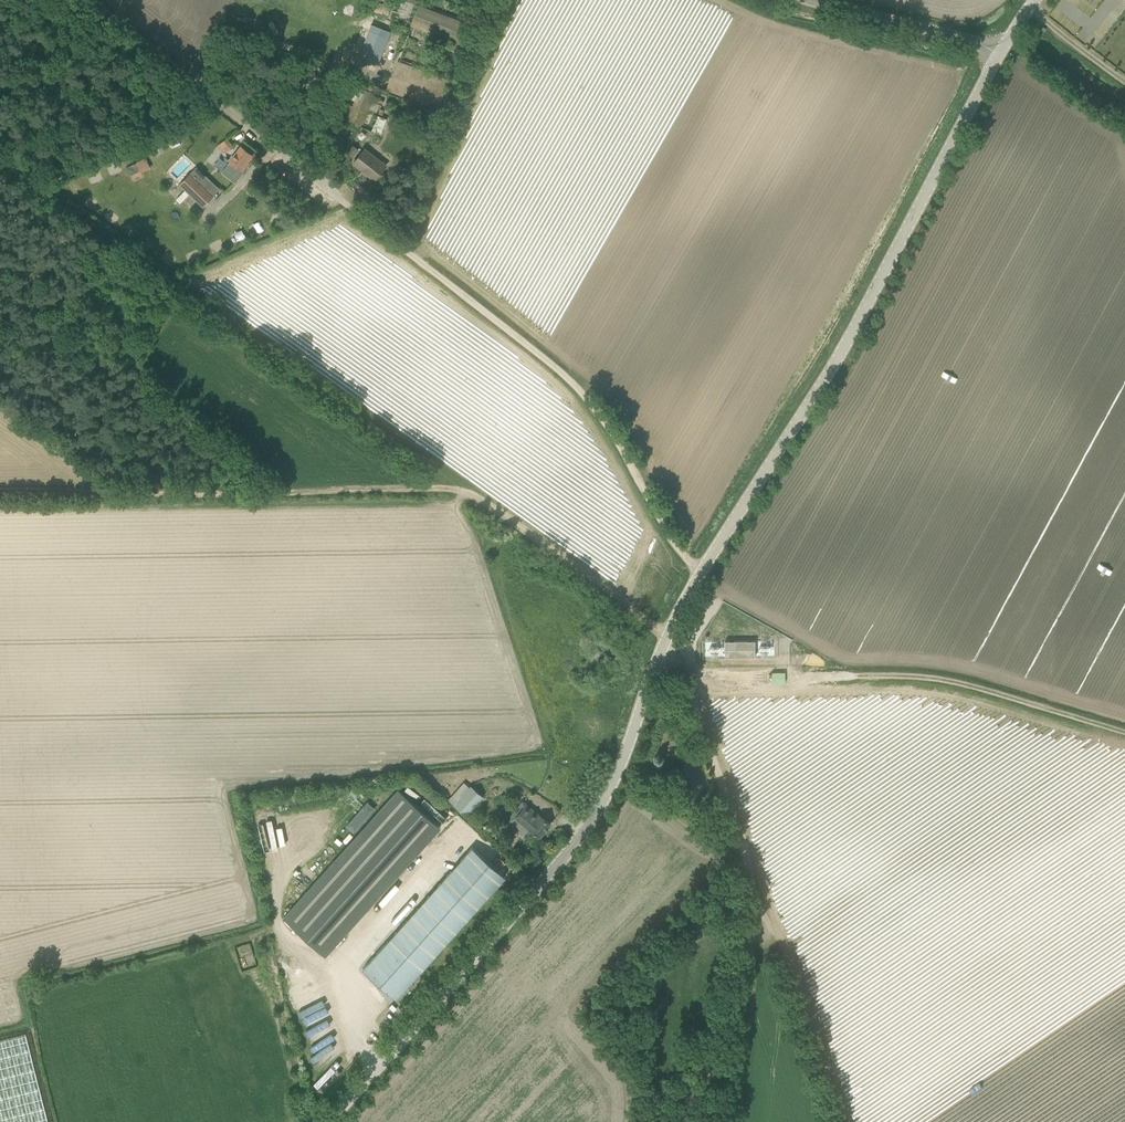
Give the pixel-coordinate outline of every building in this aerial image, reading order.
[(419,5),(415,15),(411,26),(414,27),(411,34),(424,39),(427,32),(463,46),(467,35),(471,24),(419,5)] [(359,55),(365,57),(379,63),(387,40),(375,36),(375,32),(369,30),(359,55)] [(397,60),(386,90),(438,110),(450,80),(397,60)] [(360,86),(357,94),(352,92),(350,98),(349,98),(355,100),(347,119),(362,125),(375,93),(360,86)] [(387,118),(378,115),(372,130),(380,134),(387,118)] [(234,147),(227,139),(227,138),(218,145),(225,154),(234,147)] [(348,153),(354,157),(359,149),(353,145),(348,153)] [(233,180),(251,156),(253,155),(241,146),(221,172),(233,180)] [(375,180),(382,171),(386,166),(364,149),(353,163),(375,180)] [(142,174),(141,171),(150,167),(147,158),(137,163),(127,167),(132,179),(142,174)] [(109,164),(113,179),(124,176),(120,161),(109,164)] [(190,173),(179,184),(203,206),(213,195),(190,173)] [(736,642),(736,650),(758,650),(758,642),(736,642)] [(470,785),(469,786),(464,782),(448,799),(467,815),(483,796),(470,785)] [(440,826),(399,790),(284,918),(325,955),(440,826)] [(539,837),(551,823),(540,815),(537,819),(523,807),(514,817),(529,829),(539,837)] [(713,828),(720,826),(717,816),(710,818),(713,828)] [(506,877),(473,847),(363,969),(397,999),(506,877)] [(242,964),(255,960),(249,942),(236,946),(242,964)] [(328,1012),(324,1002),(319,1004),(316,997),(294,1007),(301,1024),(328,1012)] [(26,1033),(0,1040),(0,1121),(48,1121),(26,1033)]
